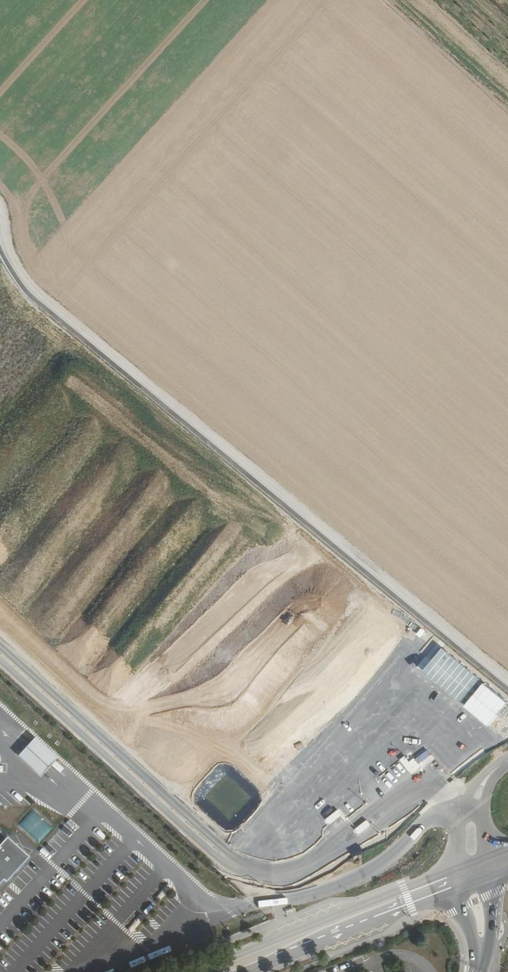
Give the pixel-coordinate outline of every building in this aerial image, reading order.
[(39,776),(56,757),(33,737),(17,756),(39,776)] [(1,881),(4,883),(26,858),(0,834),(0,882),(1,881)]
